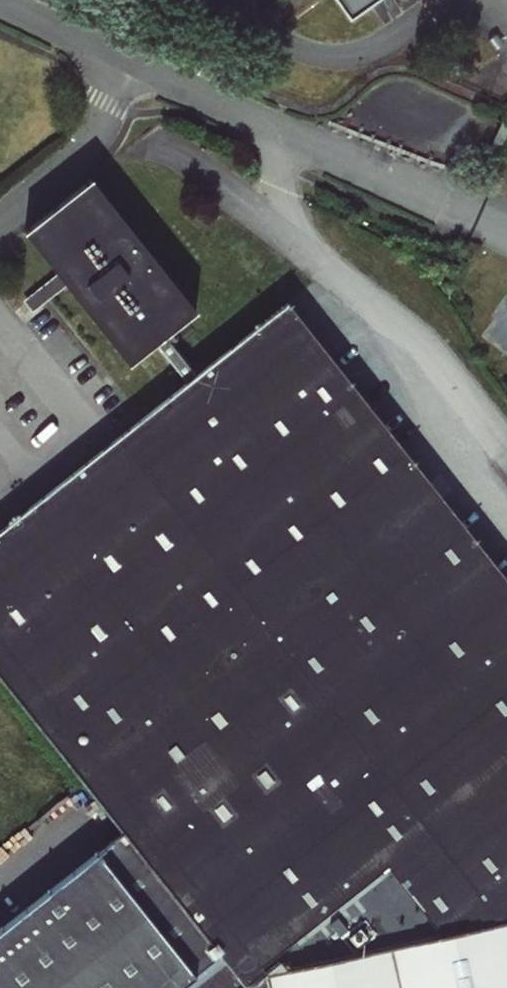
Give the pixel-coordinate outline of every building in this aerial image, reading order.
[(352,20),(380,0),(338,0),(352,20)] [(501,119),(490,143),(503,148),(506,139),(506,121),(501,119)] [(160,342),(184,323),(79,192),(26,235),(130,365),(150,349),(165,368),(175,360),(160,342)] [(506,920),(506,587),(281,309),(191,381),(175,360),(165,368),(181,388),(0,531),(0,677),(123,832),(225,960),(246,987),(266,972),(506,920)] [(123,832),(83,863),(182,987),(190,987),(225,960),(123,832)] [(83,863),(0,927),(0,987),(182,987),(83,863)] [(266,972),(246,987),(506,987),(506,920),(266,972)] [(246,987),(225,960),(190,987),(246,987)]
